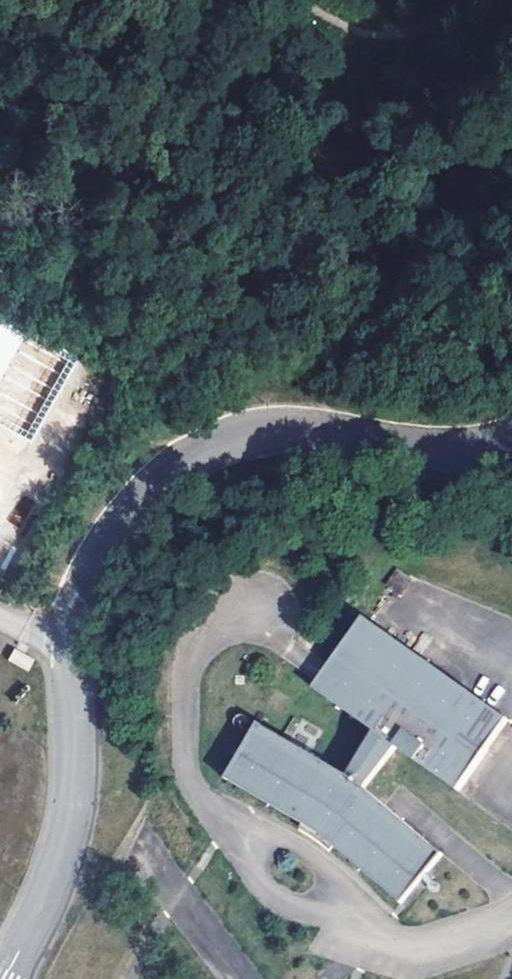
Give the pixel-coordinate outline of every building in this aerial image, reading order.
[(458,792),(510,721),(379,629),(365,619),(327,671),(318,683),(314,689),(376,733),(346,777),(309,755),(281,738),(259,725),(227,780),(302,824),(317,832),(334,846),(401,902),(405,906),(429,876),(446,856),(385,806),(365,789),(398,749),(458,792)] [(13,648),(7,661),(29,670),(34,658),(13,648)]
